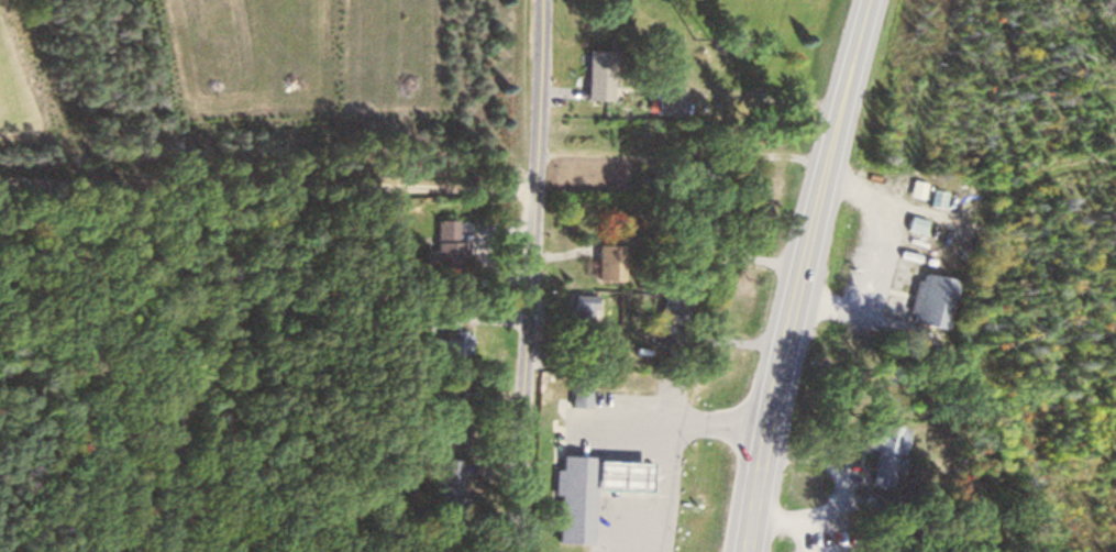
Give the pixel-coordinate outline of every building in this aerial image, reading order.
[(680,115),(681,91),(659,91),(659,115),(680,115)] [(461,240),(453,240),(454,219),(431,218),(430,274),(460,275),(461,240)] [(593,279),(620,279),(620,244),(593,244),(593,279)] [(952,252),(919,245),(915,266),(948,273),(952,252)] [(954,278),(915,270),(904,320),(943,328),(954,278)] [(593,293),(570,293),(570,315),(593,315),(593,293)] [(468,354),(468,329),(440,329),(440,354),(468,354)] [(570,406),(589,406),(589,381),(570,381),(570,406)] [(885,486),(888,470),(900,472),(903,456),(898,455),(902,427),(865,421),(860,447),(872,449),(866,483),(885,486)] [(593,459),(593,454),(557,452),(556,466),(552,466),(551,492),(555,493),(553,539),(588,541),(592,488),(593,459)] [(436,500),(460,499),(460,457),(436,457),(436,500)] [(592,488),(593,459),(643,461),(642,490),(592,488)]
